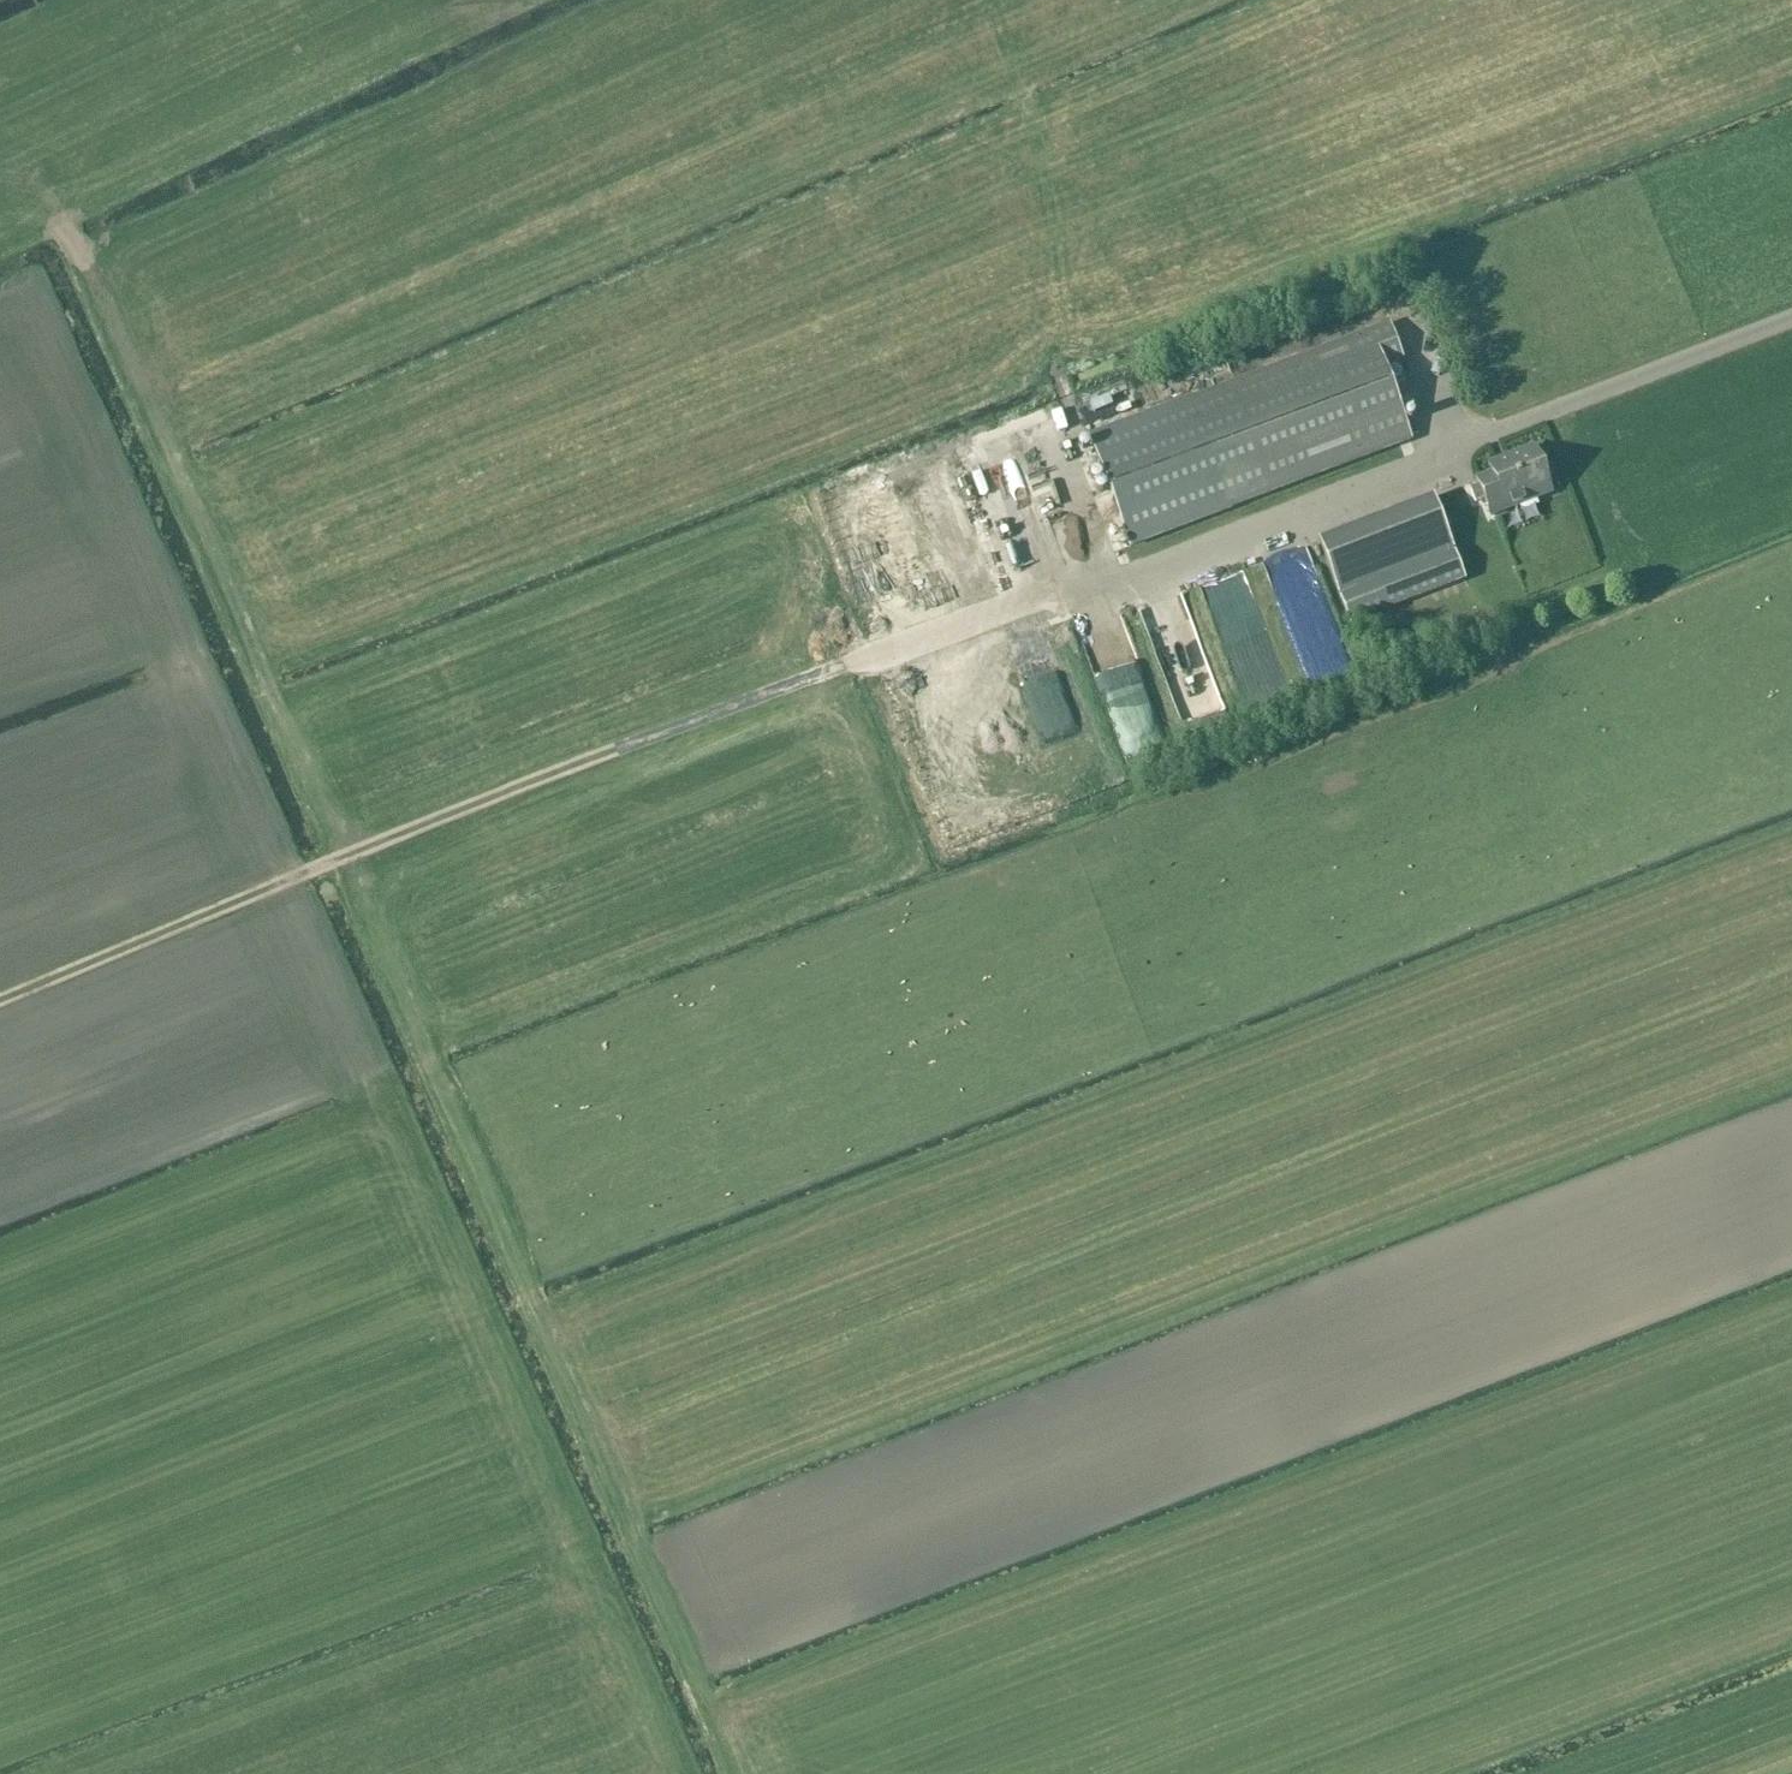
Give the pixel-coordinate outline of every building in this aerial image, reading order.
[(1403,361),(1399,352),(1390,327),(1190,401),(1089,438),(1130,548),(1231,510),(1230,509),(1411,441),(1383,368),(1403,361)] [(1479,486),(1471,490),(1476,504),(1485,500),(1491,517),(1550,495),(1533,450),(1489,467),(1493,476),(1478,482),(1479,486)] [(1319,542),(1341,598),(1351,624),(1464,581),(1433,500),(1410,509),(1410,508),(1319,542)] [(1195,688),(1213,686),(1211,671),(1194,673),(1195,688)]
